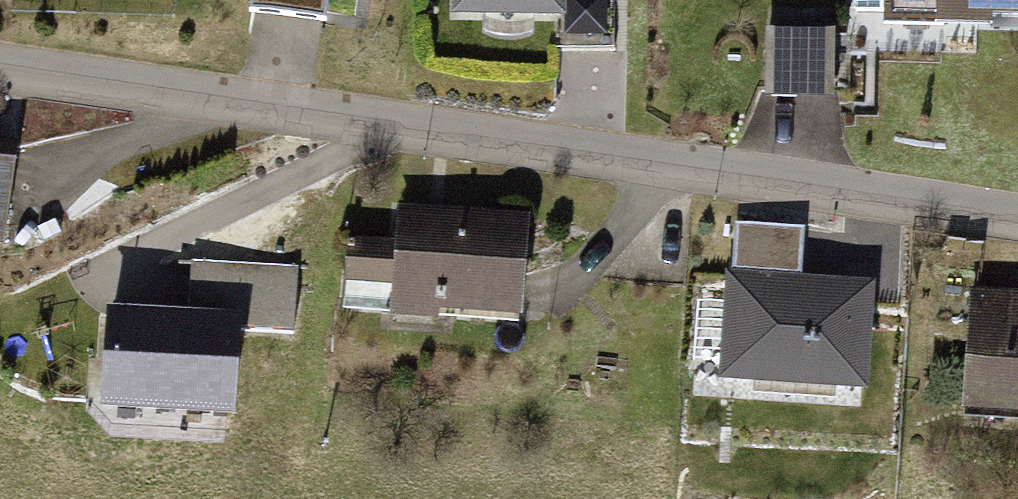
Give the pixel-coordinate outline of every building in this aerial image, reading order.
[(251,21),(324,33),(329,0),(254,0),(251,21)] [(451,13),(568,15),(568,0),(451,0),(451,13)] [(893,17),(1017,19),(1017,0),(894,0),(893,17)] [(769,92),(837,94),(839,26),(771,24),(769,92)] [(0,135),(0,244),(3,245),(17,137),(0,135)] [(393,240),(349,238),(346,307),(523,316),(529,210),(395,202),(393,240)] [(872,283),(731,276),(726,381),(867,387),(872,283)] [(967,290),(962,420),(1017,422),(1017,292),(967,290)] [(246,330),(105,319),(96,430),(237,441),(246,330)]
